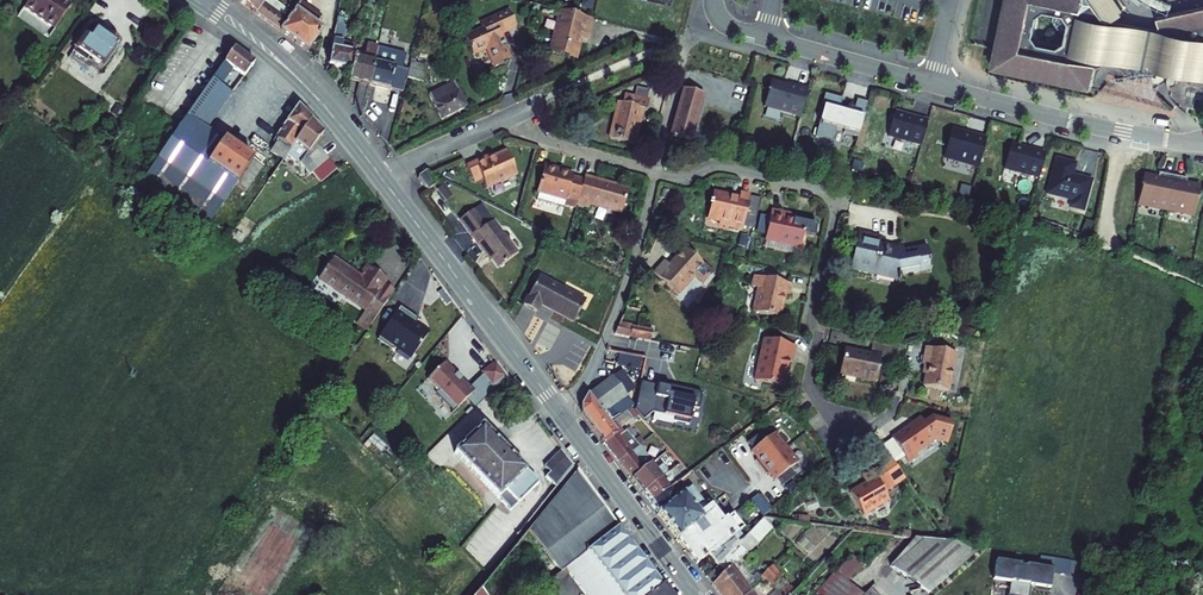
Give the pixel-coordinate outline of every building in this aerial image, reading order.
[(25,8),(55,29),(71,6),(62,0),(30,0),(25,8)] [(238,2),(280,32),(284,19),(286,13),(278,6),(274,12),(264,5),(258,0),(239,0),(238,2)] [(264,5),(274,12),(278,6),(269,0),(268,0),(264,5)] [(286,13),(284,19),(280,32),(307,52),(322,30),(315,25),(321,17),(300,2),(301,0),(290,0),(286,13)] [(1158,18),(1162,32),(1109,22),(1108,21),(1109,18),(1112,19),(1123,12),(1122,10),(1125,7),(1120,0),(1006,0),(996,48),(992,68),(1092,88),(1097,65),(1099,66),(1104,64),(1107,62),(1108,58),(1126,62),(1155,68),(1154,72),(1153,78),(1155,86),(1162,83),(1169,79),(1169,86),(1172,94),(1177,101),(1181,105),(1183,107),(1188,111),(1190,106),(1195,107),(1197,97),(1202,98),(1202,8),(1158,18)] [(1152,5),(1164,11),(1169,12),(1173,4),(1163,0),(1144,0),(1152,5)] [(581,38),(588,40),(593,19),(559,11),(549,51),(577,58),(581,38)] [(486,49),(494,66),(510,58),(499,35),(516,27),(509,12),(493,19),(494,22),(481,27),(482,30),(465,38),(473,55),(486,49)] [(328,65),(351,69),(354,52),(356,46),(356,45),(346,43),(343,42),(344,38),(346,28),(342,27),(343,19),(337,18),(328,65)] [(109,36),(98,29),(96,33),(106,40),(109,36)] [(408,71),(402,70),(406,55),(384,49),(388,31),(381,29),(377,47),(369,85),(403,93),(408,71)] [(86,61),(90,64),(93,61),(103,68),(120,44),(109,36),(106,40),(96,33),(90,40),(85,37),(76,50),(88,58),(86,61)] [(349,80),(369,85),(377,47),(367,44),(364,55),(359,53),(354,52),(351,69),(349,80)] [(244,78),(254,64),(233,49),(157,159),(223,204),(236,186),(245,193),(263,168),(206,129),(231,93),(220,86),(232,69),(244,78)] [(76,50),(74,54),(85,62),(86,61),(88,58),(76,50)] [(1155,68),(1126,62),(1128,76),(1111,79),(1156,97),(1162,83),(1155,86),(1153,78),(1154,72),(1155,68)] [(411,63),(407,77),(424,81),(428,67),(411,63)] [(449,71),(442,74),(448,85),(454,82),(449,71)] [(807,89),(771,80),(764,106),(800,116),(807,89)] [(454,82),(448,85),(429,95),(441,120),(467,107),(454,82)] [(649,101),(651,91),(636,87),(634,97),(649,101)] [(684,90),(671,136),(690,141),(703,95),(684,90)] [(613,124),(609,139),(633,145),(642,110),(647,111),(649,101),(634,97),(624,95),(622,103),(618,102),(613,121),(616,122),(616,125),(613,124)] [(858,137),(867,103),(857,100),(853,115),(839,111),(842,100),(825,95),(819,114),(822,114),(815,138),(832,143),(835,129),(844,131),(843,133),(858,137)] [(117,106),(112,113),(119,119),(124,111),(117,106)] [(277,144),(271,153),(284,161),(288,155),(295,146),(312,122),(298,107),(274,142),(277,144)] [(913,120),(894,114),(888,137),(921,146),(927,122),(914,118),(913,120)] [(312,122),(295,146),(307,155),(315,144),(322,134),(312,122)] [(986,140),(973,137),(973,139),(967,137),(967,134),(952,130),(944,157),(979,166),(986,140)] [(300,165),(309,175),(312,173),(328,159),(315,144),(307,155),(300,165)] [(295,146),(288,155),(300,165),(307,155),(295,146)] [(1027,151),(1010,146),(1004,169),(1039,179),(1045,154),(1028,149),(1027,151)] [(482,179),(486,189),(517,175),(506,151),(489,159),(488,157),(467,166),(474,183),(482,179)] [(144,177),(210,223),(223,204),(157,159),(144,177)] [(312,173),(319,181),(336,168),(328,159),(312,173)] [(1077,165),(1056,159),(1046,196),(1071,203),(1070,209),(1084,213),(1093,181),(1077,177),(1076,179),(1073,178),(1077,165)] [(539,193),(537,199),(575,210),(576,205),(577,202),(583,181),(571,178),(572,175),(544,167),(537,193),(539,193)] [(1144,172),(1138,200),(1166,206),(1173,172),(1159,169),(1158,175),(1144,172)] [(418,178),(428,191),(437,184),(427,172),(418,178)] [(1187,175),(1173,172),(1166,206),(1195,212),(1201,184),(1186,181),(1187,175)] [(620,214),(627,188),(595,180),(595,181),(584,178),(583,181),(577,202),(576,205),(589,209),(590,206),(620,214)] [(437,190),(445,201),(452,195),(444,185),(437,190)] [(719,225),(742,230),(743,227),(749,197),(740,195),(739,199),(713,193),(707,219),(719,221),(719,225)] [(743,227),(753,229),(760,199),(749,197),(743,227)] [(812,208),(816,215),(823,211),(818,204),(812,208)] [(493,221),(481,205),(473,209),(486,226),(493,221)] [(492,260),(498,268),(518,254),(493,221),(486,226),(473,209),(459,220),(484,253),(486,251),(492,260)] [(765,240),(799,248),(800,248),(805,223),(793,220),(786,219),(787,215),(771,211),(771,212),(768,223),(765,240)] [(663,226),(671,224),(670,215),(661,217),(663,226)] [(216,226),(222,230),(227,222),(222,218),(216,226)] [(852,260),(856,261),(853,271),(871,275),(872,272),(896,277),(897,281),(897,283),(900,283),(899,277),(920,273),(919,269),(929,267),(928,263),(930,262),(927,247),(903,252),(903,251),(894,253),(890,251),(890,248),(878,245),(873,244),(875,236),(858,232),(852,260)] [(764,247),(797,255),(799,248),(765,240),(764,247)] [(1153,242),(1145,243),(1146,252),(1154,250),(1153,242)] [(703,284),(713,273),(684,248),(669,265),(664,261),(654,274),(678,295),(694,276),(703,284)] [(484,253),(491,261),(492,260),(486,251),(484,253)] [(369,267),(362,278),(333,258),(318,279),(366,311),(360,319),(370,326),(395,291),(384,284),(387,280),(369,267)] [(872,272),(871,275),(897,281),(896,277),(872,272)] [(779,319),(785,295),(788,295),(791,285),(755,276),(752,287),(759,288),(753,313),(779,319)] [(540,305),(574,322),(585,301),(539,277),(524,306),(536,312),(540,305)] [(396,349),(410,360),(428,334),(415,324),(418,320),(400,307),(377,340),(392,350),(396,349)] [(367,331),(370,326),(360,319),(357,324),(367,331)] [(630,337),(632,328),(619,325),(615,335),(630,337)] [(641,329),(632,328),(630,337),(639,339),(641,329)] [(651,341),(652,332),(641,329),(639,339),(651,341)] [(754,382),(781,388),(787,362),(790,363),(794,346),(764,340),(754,382)] [(881,358),(896,361),(900,345),(874,340),(871,352),(881,354),(881,358)] [(948,392),(956,353),(926,348),(923,366),(924,366),(927,367),(926,375),(923,387),(948,392)] [(839,375),(875,382),(881,358),(881,354),(871,352),(870,355),(844,350),(839,375)] [(483,374),(494,389),(508,376),(497,361),(482,372),(483,374)] [(444,403),(454,412),(466,400),(474,392),(470,388),(468,386),(467,387),(456,376),(457,375),(446,364),(444,366),(443,365),(429,378),(430,379),(427,382),(438,393),(439,392),(447,400),(444,403)] [(466,400),(475,409),(494,389),(483,374),(470,388),(474,392),(466,400)] [(581,412),(604,444),(616,435),(609,425),(615,421),(619,418),(611,408),(627,396),(612,377),(588,394),(581,406),(581,412)] [(671,387),(670,390),(640,383),(639,389),(634,409),(643,420),(652,413),(674,418),(673,422),(687,425),(688,421),(691,408),(697,409),(700,394),(671,387)] [(439,392),(436,395),(444,403),(447,400),(439,392)] [(615,421),(620,427),(629,420),(624,414),(619,418),(615,421)] [(891,459),(894,463),(903,456),(908,463),(917,456),(915,454),(935,439),(948,443),(953,424),(931,418),(924,423),(921,419),(882,446),(891,459)] [(619,436),(624,433),(620,427),(615,421),(609,425),(616,435),(617,434),(619,436)] [(538,484),(482,427),(454,453),(510,511),(538,484)] [(631,453),(639,447),(626,431),(624,433),(619,436),(617,434),(616,435),(604,444),(618,463),(631,454),(631,453)] [(766,440),(761,433),(748,443),(753,450),(766,440)] [(754,462),(760,469),(786,448),(775,433),(766,440),(753,450),(751,452),(757,460),(754,462)] [(631,454),(643,469),(652,463),(639,447),(631,453),(631,454)] [(760,469),(765,476),(768,474),(774,482),(776,480),(789,469),(798,463),(786,448),(760,469)] [(545,478),(556,488),(574,466),(562,450),(544,468),(550,473),(545,478)] [(954,468),(954,452),(940,452),(940,468),(954,468)] [(643,469),(631,454),(618,463),(631,479),(638,474),(638,473),(643,469)] [(884,493),(905,479),(894,463),(891,459),(862,478),(865,484),(849,493),(863,516),(889,501),(884,493)] [(669,473),(662,465),(656,469),(652,463),(643,469),(638,473),(638,474),(631,479),(642,493),(669,473)] [(680,465),(675,468),(679,473),(683,478),(688,475),(680,465)] [(795,476),(789,469),(776,480),(782,486),(795,476)] [(577,471),(528,531),(552,563),(560,573),(566,568),(588,551),(619,528),(577,471)] [(673,478),(669,473),(642,493),(650,504),(670,488),(683,478),(679,473),(673,478)] [(678,499),(670,488),(650,504),(658,515),(678,499)] [(717,509),(714,504),(707,509),(690,488),(686,491),(687,492),(678,499),(658,515),(677,539),(713,512),(717,509)] [(759,496),(744,508),(756,524),(771,512),(759,496)] [(707,556),(721,545),(711,532),(722,523),(715,514),(719,511),(717,509),(713,512),(677,539),(696,565),(707,556)] [(740,531),(744,529),(733,514),(722,523),(711,532),(721,545),(733,537),(740,531)] [(799,516),(798,524),(809,525),(810,518),(799,516)] [(719,594),(743,594),(748,590),(732,569),(739,562),(747,554),(759,542),(757,540),(769,527),(762,520),(745,538),(739,544),(716,568),(707,578),(719,594)] [(586,594),(652,594),(662,587),(619,528),(588,551),(566,568),(570,574),(579,586),(586,594)] [(739,544),(745,538),(740,531),(733,537),(739,544)] [(707,556),(716,568),(739,544),(733,537),(721,545),(707,556)] [(929,593),(980,550),(980,547),(915,539),(890,566),(929,593)] [(848,583),(863,566),(852,556),(837,573),(835,572),(815,594),(817,594),(862,594),(848,583)] [(1066,563),(1065,570),(1074,571),(1076,561),(1043,556),(1041,563),(1056,566),(1056,561),(1066,563)] [(748,590),(754,584),(739,562),(732,569),(748,590)] [(543,570),(551,580),(560,573),(552,563),(543,570)] [(704,563),(701,565),(700,570),(702,572),(707,573),(710,571),(710,566),(708,563),(704,563)] [(1031,584),(1050,587),(1053,571),(995,563),(993,579),(1010,581),(1008,594),(1029,594),(1031,584)] [(765,579),(772,586),(782,577),(771,566),(759,579),(762,582),(765,579)] [(579,586),(570,574),(556,585),(563,594),(568,594),(579,586)] [(793,593),(795,591),(788,585),(786,587),(793,593)] [(662,587),(652,594),(669,594),(662,587)] [(793,593),(786,587),(779,594),(778,594),(791,594),(793,593)]
